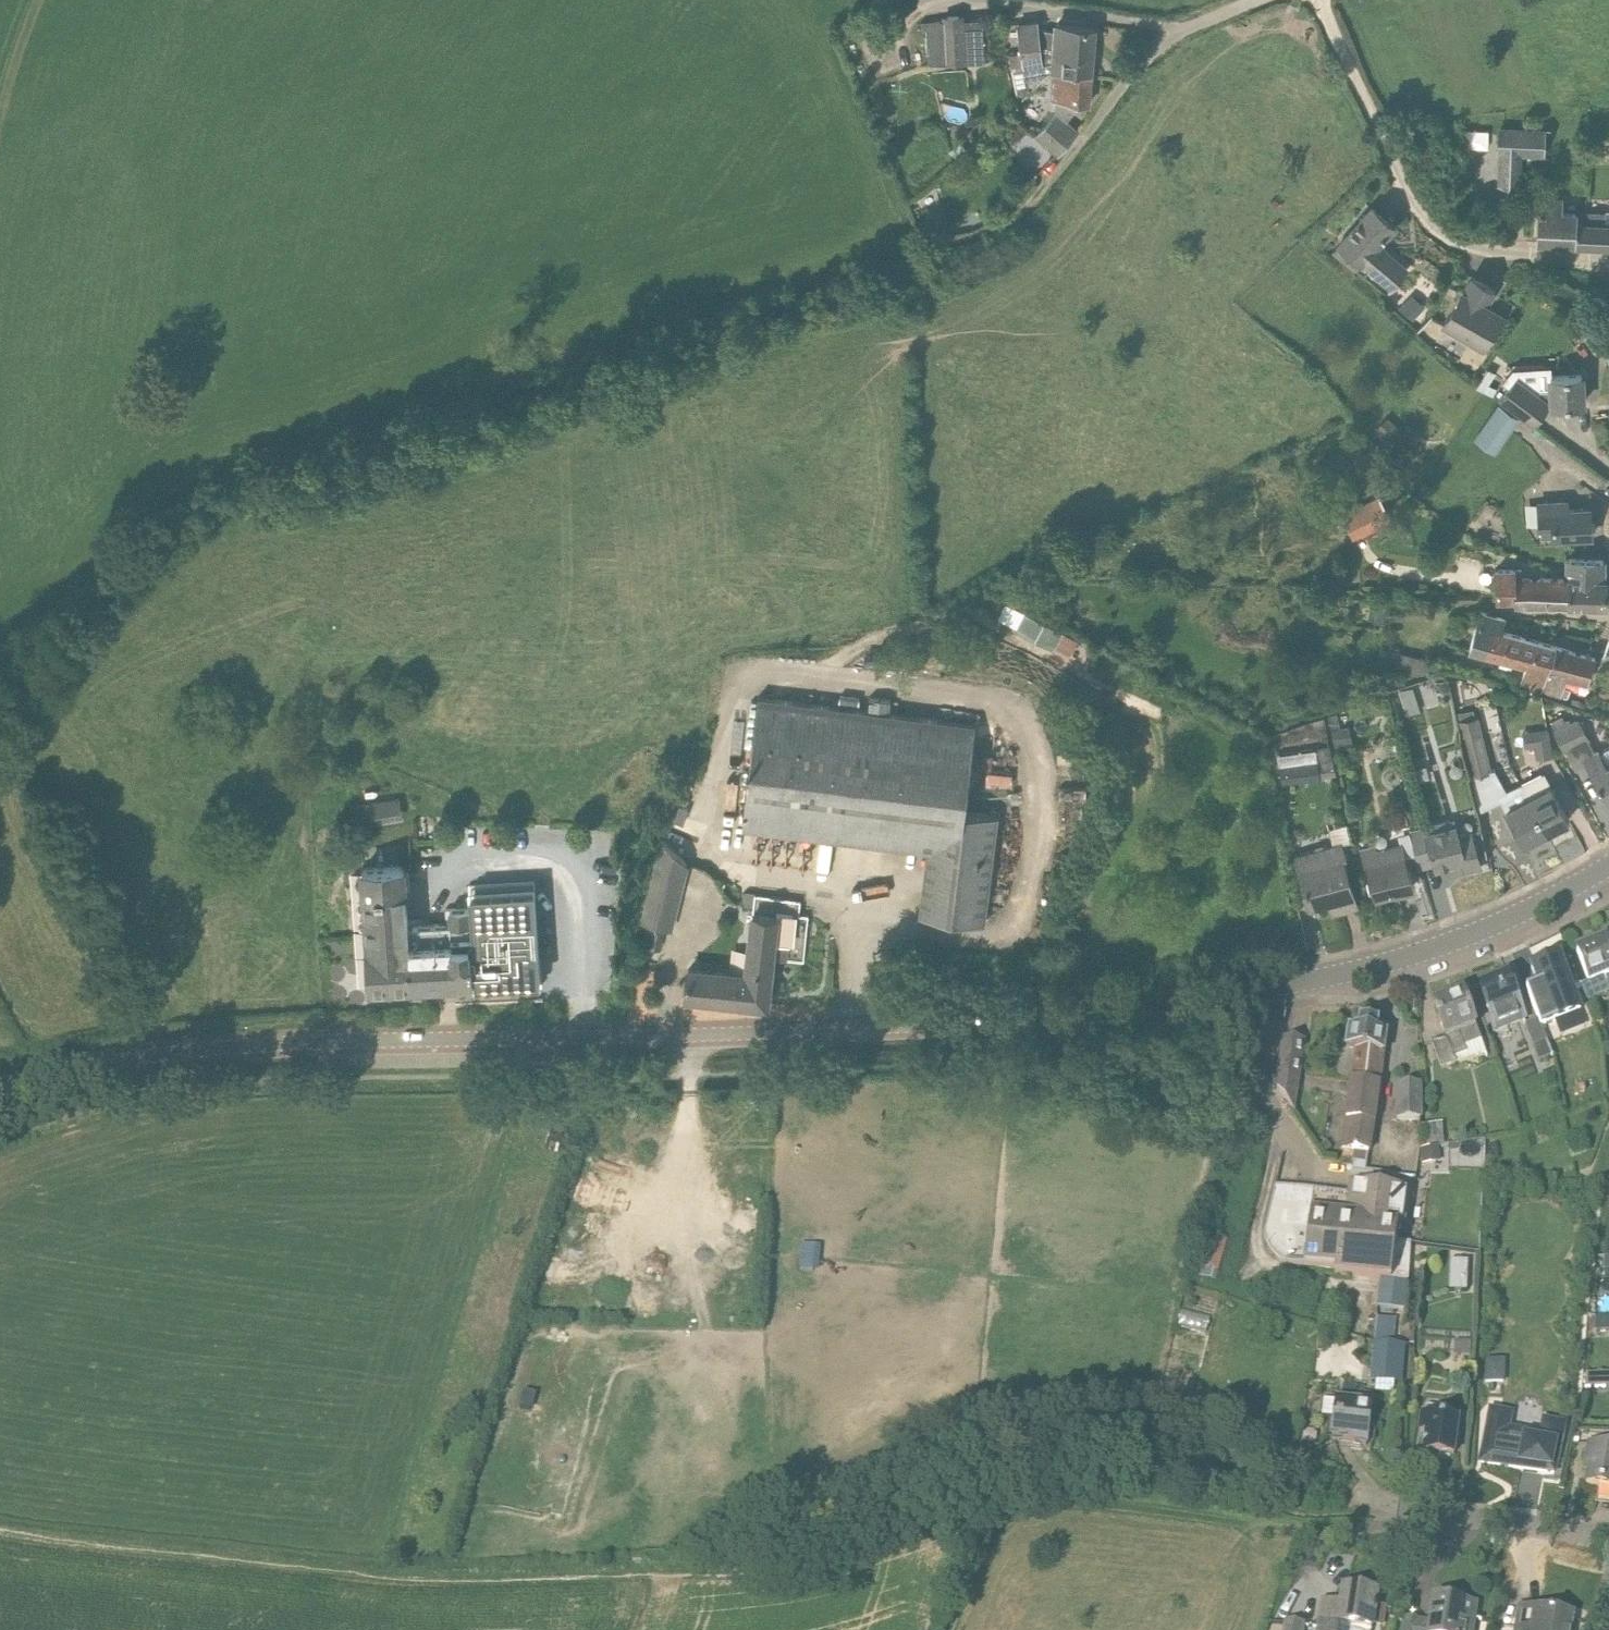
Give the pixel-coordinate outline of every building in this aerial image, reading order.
[(943,63),(966,63),(964,19),(964,14),(942,14),(942,20),(943,63)] [(964,19),(966,63),(985,63),(983,19),(964,19)] [(943,63),(942,20),(928,21),(930,64),(943,63)] [(1054,31),(1040,28),(1038,20),(1016,24),(1019,52),(1028,92),(1029,91),(1045,75),(1051,71),(1091,74),(1093,49),(1095,27),(1055,22),(1054,31)] [(1089,104),(1091,74),(1051,71),(1049,100),(1055,101),(1054,112),(1035,135),(1059,155),(1078,132),(1067,121),(1074,111),(1075,103),(1089,104)] [(1012,115),(1013,116),(1024,105),(1020,101),(1019,102),(1009,113),(1012,115)] [(1013,146),(1028,130),(1012,115),(997,130),(1013,146)] [(1468,128),(1468,139),(1492,139),(1492,128),(1468,128)] [(1499,183),(1519,184),(1520,153),(1543,154),(1544,130),(1500,129),(1499,152),(1501,152),(1499,183)] [(960,139),(949,149),(956,158),(968,148),(960,139)] [(1538,242),(1575,243),(1576,211),(1563,210),(1563,198),(1540,197),(1538,242)] [(1390,288),(1391,287),(1406,268),(1378,245),(1395,225),(1372,206),(1338,247),(1331,253),(1355,272),(1361,265),(1390,288)] [(1576,211),(1575,243),(1608,244),(1608,222),(1605,222),(1606,211),(1576,211)] [(1483,350),(1492,334),(1503,315),(1486,306),(1495,290),(1472,277),(1464,292),(1462,291),(1442,326),(1483,350)] [(1422,309),(1409,297),(1399,308),(1413,320),(1422,309)] [(1581,373),(1551,375),(1550,366),(1512,367),(1503,382),(1508,385),(1498,398),(1534,425),(1549,405),(1553,405),(1583,403),(1581,373)] [(1475,437),(1495,452),(1518,419),(1494,404),(1489,412),(1491,413),(1475,437)] [(1414,441),(1403,430),(1387,416),(1376,429),(1404,453),(1414,441)] [(1379,495),(1340,514),(1354,540),(1392,520),(1379,495)] [(1590,508),(1567,509),(1566,501),(1551,502),(1540,502),(1542,523),(1539,523),(1540,538),(1554,537),(1592,535),(1590,508)] [(1564,580),(1565,605),(1606,606),(1606,579),(1603,578),(1604,559),(1568,559),(1568,580),(1564,580)] [(1565,605),(1564,580),(1524,580),(1524,570),(1498,570),(1497,598),(1512,598),(1512,604),(1549,605),(1565,605)] [(1542,691),(1556,645),(1503,631),(1506,618),(1480,611),(1472,646),(1528,661),(1522,685),(1542,691)] [(1015,630),(1054,650),(1056,647),(1064,633),(1064,632),(1024,612),(1022,617),(1017,626),(1015,630)] [(1599,660),(1608,665),(1608,641),(1599,660)] [(1589,682),(1596,657),(1556,645),(1542,691),(1561,696),(1566,675),(1589,682)] [(1417,681),(1423,709),(1441,705),(1435,678),(1417,681)] [(1479,716),(1475,717),(1473,709),(1465,710),(1459,678),(1450,679),(1457,713),(1458,713),(1459,720),(1479,812),(1500,801),(1523,843),(1546,831),(1520,782),(1508,789),(1506,790),(1495,770),(1491,770),(1479,716)] [(1360,695),(1359,682),(1355,682),(1344,682),(1345,696),(1360,695)] [(1562,696),(1568,697),(1570,688),(1564,686),(1562,696)] [(1421,713),(1414,687),(1399,691),(1406,717),(1421,713)] [(984,923),(998,814),(965,810),(975,723),(759,695),(742,826),(928,850),(919,914),(984,923)] [(1330,721),(1331,728),(1340,726),(1339,720),(1338,714),(1329,717),(1330,721)] [(1549,722),(1555,732),(1571,723),(1568,718),(1564,720),(1562,715),(1549,722)] [(1565,753),(1590,740),(1579,719),(1571,723),(1555,732),(1554,732),(1565,753)] [(1331,728),(1334,748),(1348,745),(1345,726),(1340,726),(1331,728)] [(1547,727),(1532,730),(1535,758),(1552,755),(1547,727)] [(1277,754),(1280,767),(1318,760),(1316,747),(1277,754)] [(1599,753),(1597,749),(1583,756),(1600,788),(1603,786),(1608,798),(1608,747),(1599,753)] [(1336,773),(1333,758),(1318,760),(1280,767),(1283,783),(1336,773)] [(1520,782),(1546,831),(1569,819),(1543,770),(1533,776),(1520,782)] [(399,797),(355,804),(358,823),(402,816),(399,797)] [(667,818),(682,825),(689,809),(674,803),(667,818)] [(1471,833),(1460,837),(1454,819),(1410,831),(1421,869),(1435,865),(1436,867),(1463,858),(1466,869),(1481,865),(1471,833)] [(671,928),(687,864),(661,840),(641,921),(671,928)] [(1347,856),(1342,841),(1333,843),(1296,854),(1311,906),(1337,898),(1340,908),(1355,904),(1342,858),(1347,856)] [(1377,897),(1413,885),(1403,854),(1399,842),(1377,848),(1375,844),(1360,848),(1367,866),(1377,897)] [(362,867),(363,867),(371,989),(438,984),(438,990),(454,988),(454,984),(471,982),(472,988),(532,984),(524,870),(469,873),(471,907),(449,907),(449,924),(408,925),(405,892),(409,892),(405,863),(362,867)] [(772,958),(803,961),(808,915),(798,914),(800,900),(755,895),(752,914),(750,914),(743,974),(742,1001),(767,1003),(772,958)] [(649,923),(643,942),(664,949),(670,930),(649,923)] [(1578,950),(1589,981),(1581,984),(1587,999),(1608,991),(1603,977),(1608,975),(1608,947),(1606,939),(1578,950)] [(1546,1041),(1549,1048),(1562,1043),(1554,1022),(1580,1013),(1572,991),(1559,957),(1533,967),(1540,984),(1527,989),(1538,1019),(1537,1019),(1546,1041)] [(743,974),(710,971),(688,969),(686,996),(742,1001),(743,974)] [(1495,1028),(1524,1018),(1509,976),(1480,987),(1495,1028)] [(1481,1041),(1476,1027),(1464,993),(1436,1003),(1441,1016),(1439,1017),(1446,1037),(1432,1042),(1442,1068),(1457,1064),(1455,1058),(1467,1053),(1465,1047),(1481,1041)] [(1525,1024),(1534,1045),(1546,1041),(1537,1019),(1525,1024)] [(1378,1084),(1382,1054),(1384,1054),(1387,1035),(1377,1033),(1378,1024),(1361,1021),(1359,1031),(1350,1029),(1347,1049),(1357,1050),(1353,1081),(1378,1084)] [(1305,1042),(1285,1039),(1278,1087),(1295,1111),(1305,1042)] [(1549,1048),(1546,1041),(1534,1045),(1540,1061),(1552,1056),(1549,1048)] [(1368,1155),(1378,1084),(1353,1081),(1343,1146),(1355,1148),(1353,1160),(1368,1162),(1369,1155),(1368,1155)] [(1420,1121),(1420,1105),(1420,1083),(1398,1084),(1398,1105),(1398,1120),(1420,1121)] [(1443,1123),(1421,1125),(1422,1144),(1444,1143),(1443,1123)] [(1420,1148),(1422,1162),(1440,1160),(1438,1146),(1420,1148)] [(1354,1161),(1353,1171),(1365,1172),(1367,1163),(1354,1161)] [(1403,1224),(1405,1210),(1407,1189),(1351,1182),(1347,1215),(1311,1211),(1307,1247),(1304,1247),(1298,1240),(1290,1210),(1295,1188),(1293,1188),(1276,1186),(1275,1186),(1265,1232),(1265,1233),(1270,1247),(1271,1249),(1281,1258),(1285,1260),(1292,1262),(1305,1263),(1336,1268),(1336,1272),(1405,1281),(1409,1245),(1397,1243),(1399,1224),(1403,1224)] [(1216,1281),(1227,1240),(1206,1234),(1195,1275),(1216,1281)] [(1451,1260),(1449,1291),(1467,1292),(1469,1261),(1451,1260)] [(1409,1282),(1405,1281),(1336,1272),(1335,1275),(1379,1280),(1376,1306),(1406,1310),(1409,1282)] [(1403,1344),(1405,1318),(1375,1316),(1374,1342),(1403,1344)] [(1596,1330),(1608,1331),(1608,1316),(1596,1316),(1592,1316),(1592,1329),(1596,1329),(1596,1330)] [(1317,1351),(1328,1351),(1329,1337),(1318,1336),(1317,1351)] [(1454,1354),(1471,1355),(1472,1341),(1455,1340),(1454,1354)] [(1373,1363),(1402,1365),(1403,1344),(1374,1342),(1373,1363)] [(1485,1357),(1485,1380),(1504,1380),(1504,1357),(1485,1357)] [(1401,1383),(1402,1365),(1373,1363),(1371,1381),(1377,1382),(1394,1383),(1401,1383)] [(1608,1386),(1608,1371),(1585,1371),(1585,1385),(1608,1386)] [(1394,1383),(1377,1382),(1376,1392),(1394,1394),(1394,1383)] [(1369,1423),(1372,1402),(1335,1399),(1331,1437),(1356,1441),(1355,1445),(1366,1447),(1367,1442),(1371,1443),(1374,1423),(1369,1423)] [(1481,1464),(1555,1473),(1561,1421),(1542,1419),(1539,1441),(1504,1437),(1507,1415),(1487,1412),(1481,1464)] [(1454,1456),(1458,1419),(1423,1413),(1421,1426),(1426,1426),(1423,1452),(1454,1456)] [(1608,1486),(1608,1449),(1589,1446),(1586,1463),(1589,1463),(1586,1482),(1608,1486)] [(1374,1615),(1377,1594),(1344,1589),(1342,1605),(1323,1602),(1318,1629),(1351,1629),(1351,1626),(1372,1628),(1374,1615)] [(1473,1626),(1477,1605),(1435,1598),(1431,1622),(1405,1618),(1403,1629),(1473,1629),(1473,1626)] [(1573,1615),(1520,1606),(1516,1629),(1570,1629),(1573,1615)] [(1303,1625),(1303,1624),(1286,1621),(1285,1629),(1302,1629),(1303,1625)]
